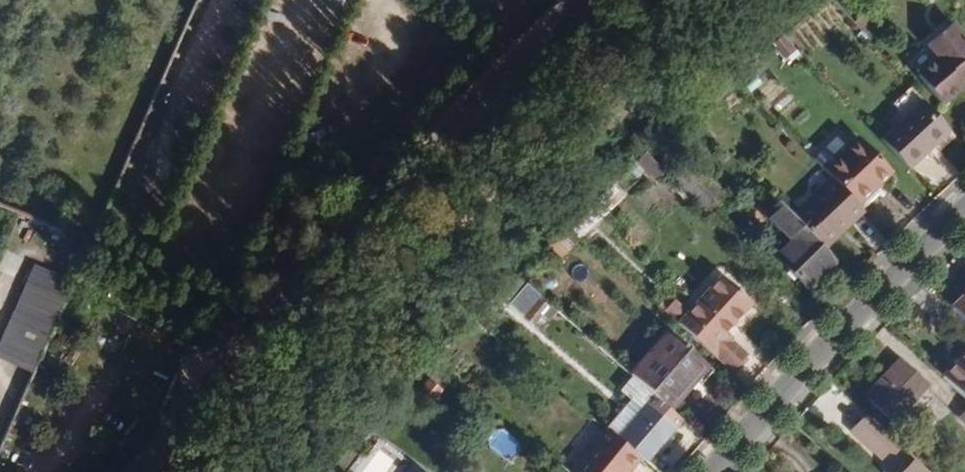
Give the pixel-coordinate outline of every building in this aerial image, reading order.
[(950,22),(925,43),(936,56),(916,75),(941,104),(962,87),(960,83),(964,78),(964,39),(950,22)] [(944,135),(915,104),(921,99),(914,91),(896,109),(902,117),(879,138),(908,169),(925,153),(930,159),(955,137),(950,130),(944,135)] [(950,130),(921,99),(915,104),(944,135),(950,130)] [(822,169),(849,142),(837,130),(811,158),(822,169)] [(856,204),(890,170),(855,136),(822,169),(822,170),(830,177),(856,204)] [(663,172),(644,153),(634,163),(653,182),(663,172)] [(684,192),(701,175),(688,161),(670,179),(684,192)] [(707,215),(726,194),(704,172),(701,175),(684,192),(707,215)] [(822,248),(862,210),(856,204),(830,177),(790,216),(822,248)] [(790,216),(776,202),(763,217),(787,241),(772,257),(805,290),(835,262),(822,248),(790,216)] [(578,233),(590,221),(582,212),(569,225),(578,233)] [(578,233),(569,225),(559,234),(571,246),(582,236),(578,233)] [(557,259),(571,246),(559,234),(546,247),(557,259)] [(0,339),(0,361),(34,374),(69,280),(28,265),(0,339)] [(721,333),(748,303),(720,275),(686,312),(676,323),(730,372),(745,355),(721,333)] [(515,313),(534,292),(515,276),(497,294),(515,313)] [(950,307),(964,323),(964,292),(950,307)] [(552,308),(537,294),(519,314),(527,322),(537,312),(543,318),(552,308)] [(676,323),(686,312),(672,299),(662,310),(676,323)] [(701,361),(666,330),(627,374),(651,396),(667,409),(691,380),(688,377),(701,361)] [(941,377),(964,399),(964,352),(941,377)] [(749,356),(731,373),(744,387),(762,370),(749,356)] [(890,422),(926,384),(898,358),(862,396),(890,422)] [(698,385),(711,370),(701,361),(688,377),(691,380),(698,385)] [(615,439),(651,396),(627,374),(615,389),(627,399),(602,428),(604,430),(615,439)] [(426,406),(438,391),(426,381),(414,396),(426,406)] [(643,462),(678,419),(651,396),(615,439),(638,459),(643,462)] [(638,459),(615,439),(604,430),(569,471),(623,471),(625,470),(627,471),(628,471),(638,459)] [(691,447),(676,433),(656,453),(671,467),(691,447)] [(393,460),(368,444),(349,471),(384,471),(393,460)]
